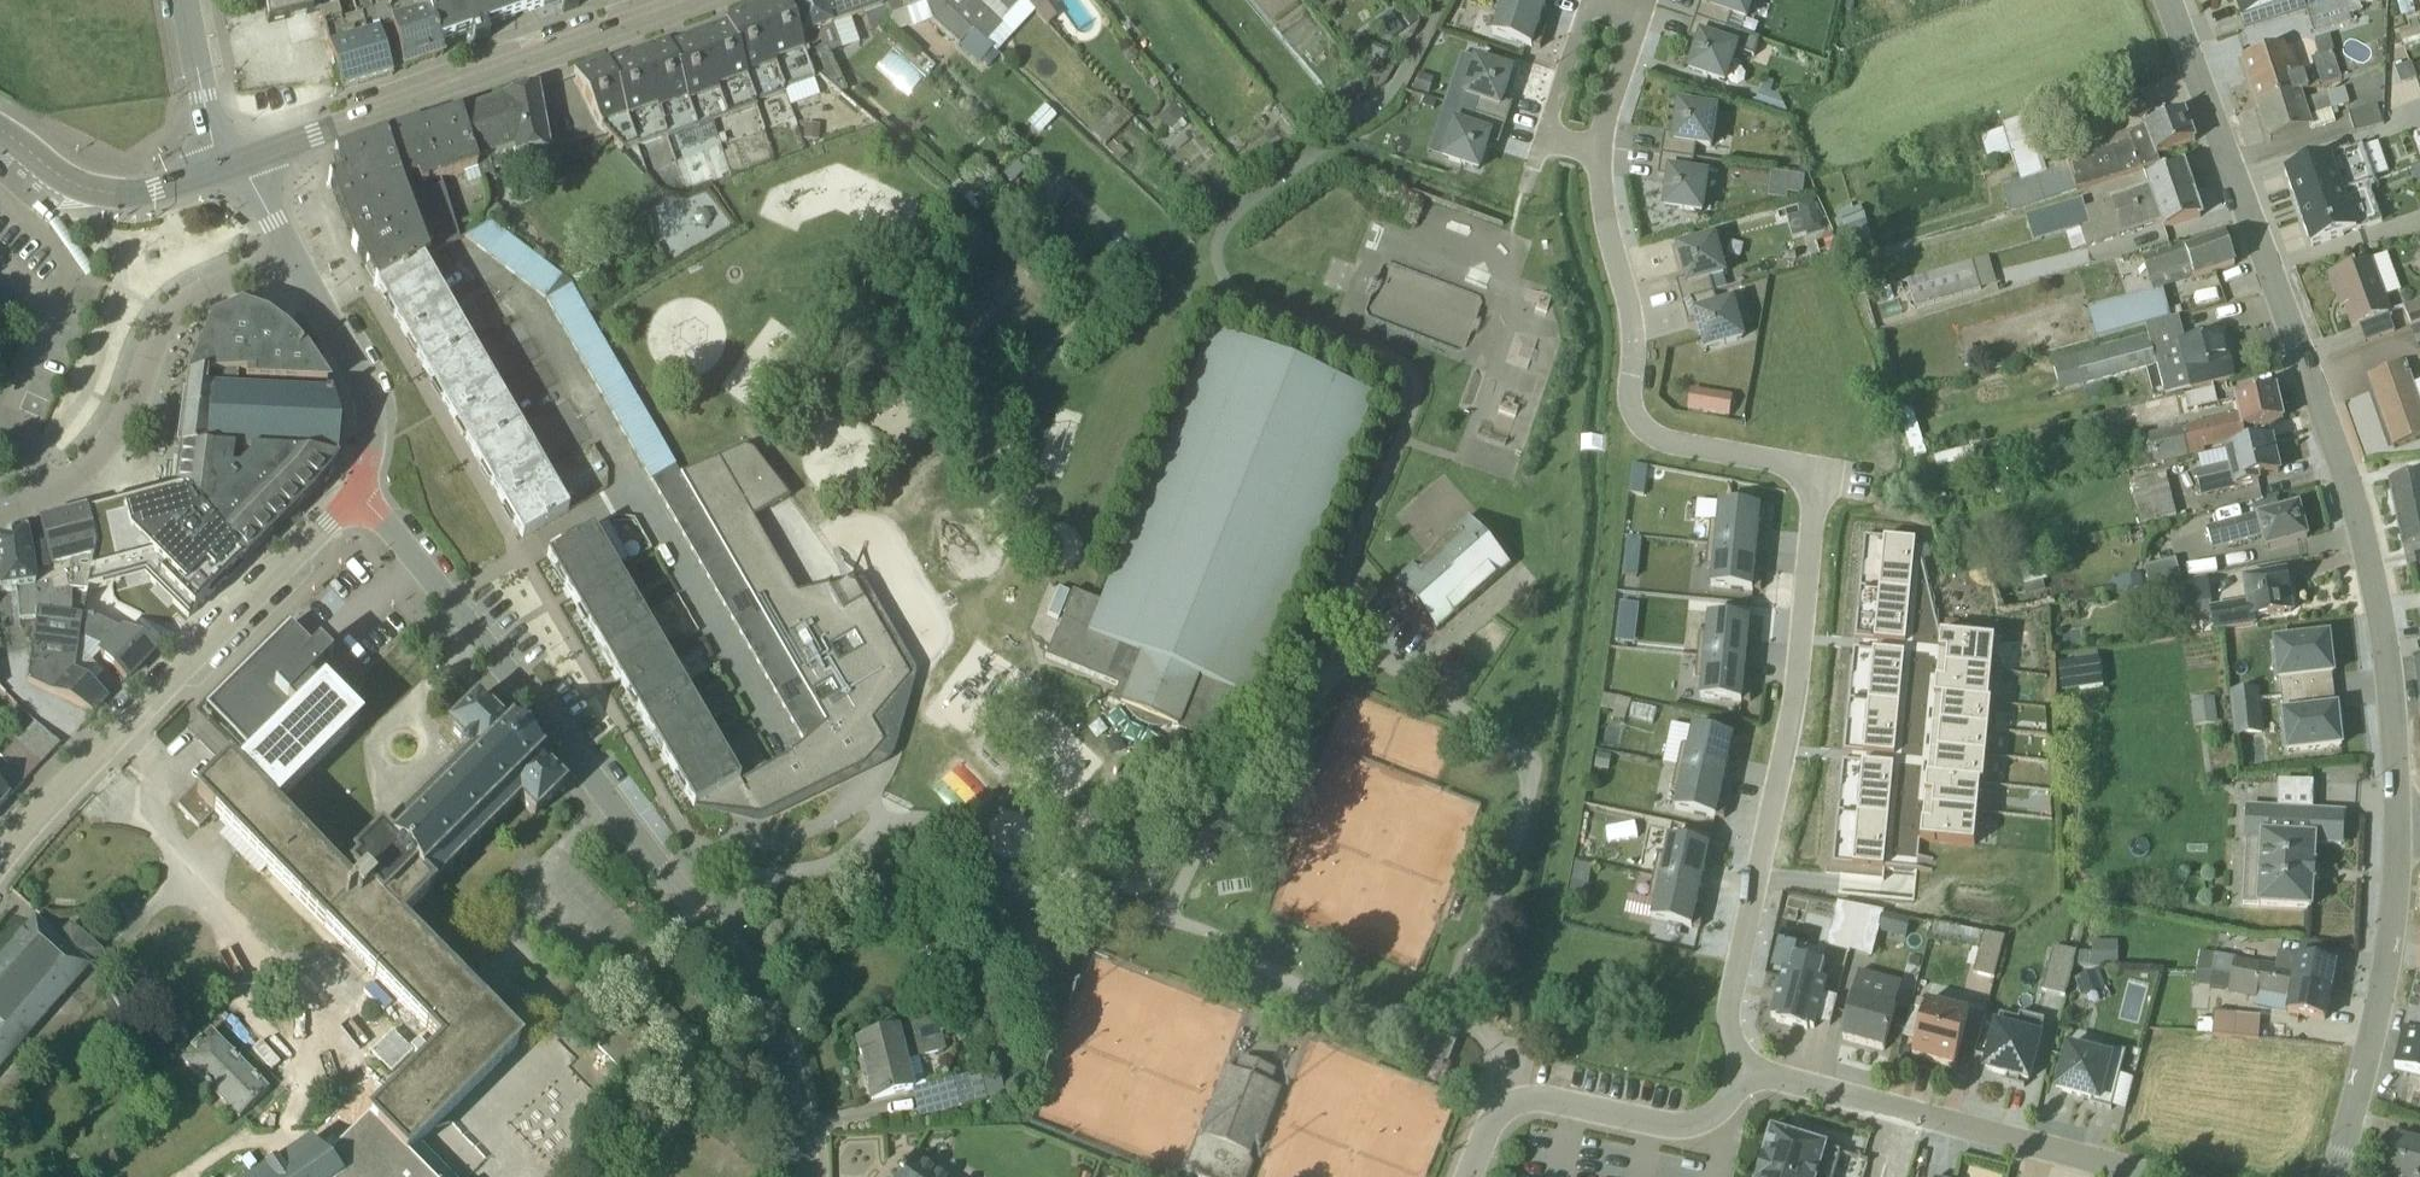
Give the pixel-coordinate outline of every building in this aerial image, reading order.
[(268,25),(311,15),(307,0),(264,0),(268,25)] [(384,0),(366,0),(370,13),(342,22),(336,7),(319,14),(342,89),(402,68),(384,0)] [(402,68),(442,54),(439,43),(426,0),(384,0),(402,68)] [(439,43),(522,13),(517,0),(426,0),(439,43)] [(522,13),(561,0),(517,0),(522,13)] [(737,17),(767,96),(813,80),(809,71),(786,0),(784,0),(737,17)] [(888,24),(879,0),(786,0),(809,71),(840,93),(845,90),(827,54),(857,45),(849,21),(864,15),(870,30),(888,24)] [(941,0),(879,0),(888,24),(900,32),(930,20),(981,67),(994,53),(944,9),(941,0)] [(1015,0),(941,0),(944,9),(994,53),(1028,19),(1015,0)] [(1028,19),(1048,5),(1044,0),(1015,0),(1028,19)] [(1538,49),(1543,36),(1535,33),(1544,8),(1520,0),(1496,0),(1490,16),(1495,18),(1490,34),(1530,48),(1531,46),(1538,49)] [(1544,8),(1546,0),(1520,0),(1544,8)] [(1711,2),(1705,0),(1699,0),(1693,17),(1726,28),(1737,32),(1740,23),(1745,25),(1754,0),(1712,0),(1711,2)] [(2306,11),(2324,5),(2322,0),(2235,0),(2247,32),(2306,11)] [(2324,5),(2306,11),(2313,34),(2320,32),(2321,35),(2351,25),(2348,18),(2362,13),(2357,0),(2339,0),(2324,5)] [(2410,0),(2395,0),(2401,17),(2414,13),(2410,0)] [(1402,32),(1388,13),(1377,21),(1391,40),(1402,32)] [(737,17),(680,37),(709,117),(767,96),(737,17)] [(1686,38),(1697,41),(1687,70),(1725,83),(1738,44),(1722,38),(1726,28),(1693,17),(1686,38)] [(2411,31),(2392,35),(2394,50),(2413,46),(2411,31)] [(680,37),(652,47),(681,127),(709,117),(680,37)] [(1370,43),(1365,57),(1382,63),(1387,50),(1370,43)] [(2243,59),(2259,108),(2300,95),(2340,82),(2331,53),(2309,61),(2313,73),(2299,78),(2291,51),(2287,53),(2285,46),(2243,59)] [(652,47),(618,59),(647,139),(681,127),(652,47)] [(620,149),(647,139),(618,59),(572,75),(601,128),(620,149)] [(1510,72),(1473,60),(1461,95),(1478,101),(1474,115),(1504,124),(1510,104),(1501,101),(1510,72)] [(1432,79),(1417,73),(1412,90),(1426,95),(1432,79)] [(503,100),(520,157),(550,151),(536,90),(503,100)] [(2303,101),(2300,95),(2259,108),(2270,141),(2307,129),(2308,132),(2333,124),(2331,117),(2337,115),(2335,109),(2347,105),(2343,90),(2327,96),(2326,94),(2303,101)] [(1177,99),(1160,114),(1171,126),(1188,111),(1177,99)] [(503,100),(458,115),(482,181),(493,177),(492,173),(516,165),(514,157),(520,157),(503,100)] [(1662,134),(1659,154),(1692,159),(1693,150),(1711,152),(1718,111),(1678,105),(1674,136),(1662,134)] [(2382,105),(2348,115),(2354,133),(2382,124),(2382,105)] [(466,185),(482,181),(458,115),(420,128),(440,182),(462,174),(466,185)] [(1474,115),(1470,126),(1451,120),(1438,160),(1478,172),(1487,142),(1498,145),(1504,124),(1474,115)] [(1115,116),(1096,123),(1102,139),(1121,131),(1115,116)] [(2009,213),(2158,165),(2155,156),(2193,144),(2184,116),(2107,141),(2109,148),(2043,169),(2026,118),(2001,126),(2003,133),(1979,141),(1987,164),(2011,156),(2017,177),(2000,183),(2009,213)] [(456,241),(440,182),(420,128),(385,141),(427,259),(456,241)] [(351,247),(375,289),(421,263),(427,259),(385,141),(341,159),(344,178),(330,184),(351,247)] [(2284,173),(2297,211),(2374,184),(2372,180),(2387,175),(2377,144),(2362,149),(2361,147),(2284,173)] [(1710,172),(1690,169),(1692,159),(1659,154),(1656,176),(1667,178),(1663,209),(1704,215),(1710,172)] [(1803,196),(1804,172),(1773,170),(1772,194),(1803,196)] [(2064,235),(2191,194),(2185,177),(2147,189),(2082,210),(2080,202),(2027,219),(2035,244),(2064,235)] [(2376,190),(2374,184),(2297,211),(2310,248),(2380,224),(2369,193),(2376,190)] [(2199,219),(2191,194),(2064,235),(2070,253),(2157,224),(2160,232),(2199,219)] [(1872,250),(1859,204),(1830,212),(1843,259),(1872,250)] [(57,221),(48,227),(85,281),(93,275),(57,221)] [(545,303),(562,278),(488,223),(463,239),(545,303)] [(1714,239),(1677,250),(1685,278),(1674,282),(1680,303),(1711,294),(1708,283),(1725,278),(1714,239)] [(2144,328),(2170,320),(2162,292),(2234,271),(2226,242),(2185,254),(2184,249),(2140,261),(2149,294),(2088,312),(2096,341),(2144,328)] [(1345,264),(1331,259),(1323,282),(1338,287),(1345,264)] [(1987,259),(1906,282),(1914,309),(1994,285),(1987,259)] [(2391,318),(2369,262),(2330,276),(2352,332),(2391,318)] [(469,346),(421,263),(375,289),(423,372),(469,346)] [(588,316),(571,288),(545,303),(802,741),(823,723),(681,477),(588,316)] [(1711,294),(1680,303),(1686,323),(1695,320),(1704,351),(1742,339),(1731,299),(1714,304),(1711,294)] [(2403,310),(2410,327),(2419,323),(2419,303),(2403,310)] [(769,312),(724,385),(753,403),(798,329),(769,312)] [(212,325),(189,381),(244,378),(244,385),(325,388),(305,357),(283,335),(264,321),(240,314),(212,325)] [(2170,320),(2144,328),(2146,337),(2052,364),(2061,395),(2155,368),(2163,397),(2231,377),(2219,334),(2185,343),(2178,318),(2170,320)] [(2411,331),(2416,346),(2419,345),(2419,328),(2411,331)] [(1056,630),(1045,657),(1117,686),(1110,703),(1123,708),(1128,717),(1139,726),(1148,730),(1156,731),(1170,728),(1171,727),(1201,740),(1208,723),(1235,734),(1237,729),(1250,699),(1251,700),(1373,397),(1210,331),(1099,602),(1072,592),(1063,613),(1064,613),(1057,631),(1056,630)] [(517,429),(469,346),(423,372),(471,455),(517,429)] [(2367,377),(2392,447),(2419,438),(2419,406),(2405,364),(2367,377)] [(331,400),(325,388),(244,385),(244,378),(189,381),(180,455),(335,462),(339,432),(331,400)] [(1890,396),(1909,449),(1923,444),(1904,391),(1890,396)] [(2282,420),(2275,391),(2231,401),(2235,416),(2147,437),(2153,462),(2241,441),(2238,430),(2282,420)] [(566,514),(517,429),(471,455),(521,540),(566,514)] [(2277,474),(2270,441),(2222,452),(2226,466),(2195,473),(2200,496),(2257,483),(2256,478),(2277,474)] [(740,449),(681,477),(823,723),(802,741),(793,749),(739,783),(695,810),(762,824),(885,764),(892,755),(914,671),(858,580),(793,594),(753,522),(788,498),(750,454),(740,449)] [(240,565),(335,462),(180,455),(174,495),(240,565)] [(2174,517),(2165,477),(2131,485),(2140,524),(2174,517)] [(2388,483),(2401,548),(2419,544),(2419,477),(2388,483)] [(174,495),(125,507),(131,548),(180,537),(201,606),(240,565),(174,495)] [(2259,539),(2262,551),(2306,539),(2298,508),(2277,514),(2274,504),(2253,509),(2255,519),(2207,532),(2212,551),(2259,539)] [(1708,521),(1705,545),(1755,550),(1758,524),(1765,525),(1766,510),(1717,505),(1715,522),(1708,521)] [(124,601),(131,548),(125,507),(86,520),(96,563),(87,595),(124,601)] [(39,526),(40,533),(26,539),(30,553),(36,614),(71,615),(72,594),(87,595),(96,563),(86,520),(85,513),(39,526)] [(1410,564),(1392,580),(1436,630),(1509,566),(1476,527),(1466,516),(1452,528),(1454,530),(1413,566),(1410,564)] [(545,558),(595,642),(640,615),(613,570),(628,562),(605,523),(545,558)] [(1989,704),(1987,704),(1993,642),(1938,636),(1916,541),(1862,537),(1831,864),(1930,873),(1931,861),(1915,859),(1917,842),(1972,848),(1978,786),(1981,786),(1989,704)] [(0,547),(0,596),(13,593),(17,619),(36,614),(30,553),(26,539),(0,547)] [(1710,567),(1708,587),(1758,592),(1760,575),(1752,574),(1755,550),(1705,545),(1703,566),(1710,567)] [(2041,560),(2017,566),(2021,586),(2046,581),(2041,560)] [(2174,561),(2143,569),(2148,589),(2179,580),(2174,561)] [(2140,576),(2111,581),(2113,593),(2142,588),(2140,576)] [(2285,576),(2240,582),(2243,604),(2209,609),(2204,580),(2180,584),(2185,619),(2211,616),(2214,634),(2255,628),(2254,618),(2291,613),(2288,592),(2292,592),(2290,578),(2286,579),(2285,576)] [(71,615),(36,614),(29,690),(92,718),(108,703),(74,677),(78,636),(82,617),(71,615)] [(1698,634),(1696,656),(1744,661),(1747,636),(1753,637),(1755,619),(1706,614),(1704,635),(1698,634)] [(595,642),(645,726),(690,699),(640,615),(595,642)] [(78,636),(103,648),(100,659),(128,681),(158,648),(82,617),(78,636)] [(407,1154),(419,1144),(522,1041),(401,923),(434,890),(382,837),(379,835),(349,865),(353,870),(345,876),(358,889),(355,891),(274,809),(361,724),(343,706),(361,687),(320,646),(314,652),(303,641),(289,627),(204,709),(250,756),(236,770),(227,761),(212,777),(209,774),(176,805),(199,828),(212,816),(225,828),(217,836),(257,876),(264,869),(359,966),(438,1046),(394,1088),(385,1079),(357,1106),(407,1154)] [(2272,644),(2278,698),(2333,692),(2331,675),(2327,637),(2272,644)] [(2055,664),(2059,688),(2077,686),(2078,691),(2101,687),(2095,652),(2074,656),(2074,661),(2055,664)] [(1699,680),(1697,700),(1747,705),(1749,687),(1741,686),(1744,661),(1696,656),(1694,680),(1699,680)] [(2257,691),(2228,693),(2233,738),(2262,735),(2257,691)] [(2333,692),(2278,698),(2285,753),(2339,747),(2335,709),(2333,692)] [(645,726),(695,810),(739,783),(690,699),(645,726)] [(2213,699),(2190,701),(2192,726),(2215,724),(2213,699)] [(382,837),(434,890),(518,804),(534,820),(563,788),(561,786),(539,764),(537,762),(511,734),(509,733),(508,733),(475,701),(445,730),(461,748),(459,751),(459,754),(462,757),(464,758),(382,837)] [(26,779),(58,745),(34,722),(2,757),(26,779)] [(1682,744),(1677,768),(1723,778),(1728,754),(1736,756),(1739,739),(1691,728),(1687,745),(1682,744)] [(1677,791),(1673,809),(1722,819),(1725,804),(1717,802),(1723,778),(1677,768),(1671,790),(1677,791)] [(8,797),(0,790),(0,807),(8,797)] [(2342,817),(2267,811),(2247,810),(2240,907),(2310,912),(2315,844),(2340,846),(2342,817)] [(1657,855),(1652,878),(1698,888),(1703,864),(1712,865),(1715,849),(1666,839),(1663,856),(1657,855)] [(1577,860),(1571,895),(1587,898),(1593,862),(1577,860)] [(1652,901),(1648,920),(1699,930),(1702,914),(1693,912),(1698,888),(1652,878),(1647,900),(1652,901)] [(1849,952),(1861,909),(1836,902),(1824,948),(1849,954),(1849,952)] [(1882,914),(1861,909),(1849,952),(1870,958),(1882,914)] [(88,968),(55,939),(34,920),(0,959),(0,1070),(88,968)] [(55,939),(88,968),(101,952),(69,924),(55,939)] [(1997,975),(2006,934),(1986,930),(1978,971),(1997,975)] [(2043,989),(2066,995),(2077,950),(2055,944),(2043,989)] [(1825,960),(1794,952),(1788,972),(1783,971),(1770,1019),(1775,1020),(1774,1023),(1805,1032),(1806,1029),(1813,1030),(1826,983),(1819,981),(1825,960)] [(2222,975),(2230,976),(2328,994),(2334,965),(2297,958),(2294,974),(2225,960),(2222,975)] [(1901,984),(1858,972),(1840,1040),(1882,1052),(1901,984)] [(2104,989),(2097,972),(2072,981),(2079,998),(2104,989)] [(2403,1034),(2419,1038),(2419,976),(2418,975),(2403,1034)] [(2323,1023),(2328,994),(2230,976),(2226,996),(2255,1002),(2253,1009),(2323,1023)] [(697,1036),(649,989),(632,1006),(679,1053),(697,1036)] [(1967,1013),(1927,1002),(1912,1059),(1953,1069),(1967,1013)] [(667,1049),(626,1009),(593,1042),(634,1082),(667,1049)] [(2017,1021),(1999,1016),(1985,1071),(2002,1076),(2001,1080),(2025,1086),(2042,1021),(2019,1015),(2017,1021)] [(2196,1020),(2195,1035),(2258,1041),(2260,1019),(2213,1015),(2212,1022),(2196,1020)] [(935,1021),(856,1041),(871,1102),(911,1092),(918,1120),(958,1110),(958,1109),(984,1102),(985,1108),(1005,1103),(1004,1097),(1010,1095),(1002,1068),(926,1087),(919,1059),(944,1051),(935,1021)] [(209,1031),(179,1061),(238,1121),(268,1090),(209,1031)] [(1428,1032),(1420,1052),(1447,1063),(1451,1053),(1455,1043),(1428,1032)] [(2393,1069),(2419,1076),(2419,1038),(2403,1034),(2393,1069)] [(2098,1053),(2067,1045),(2055,1091),(2090,1100),(2088,1106),(2108,1111),(2123,1054),(2099,1048),(2098,1053)] [(1183,1171),(1198,1176),(1246,1176),(1251,1163),(1248,1158),(1254,1144),(1258,1146),(1281,1089),(1270,1085),(1276,1071),(1258,1064),(1240,1056),(1234,1070),(1223,1066),(1196,1133),(1198,1134),(1183,1171)] [(357,1106),(315,1151),(309,1142),(258,1176),(451,1176),(419,1144),(407,1154),(357,1106)] [(1759,1176),(1827,1176),(1835,1150),(1772,1131),(1759,1176)] [(2396,1140),(2386,1176),(2419,1176),(2419,1146),(2396,1140)] [(896,1176),(948,1176),(914,1153),(896,1176)]
